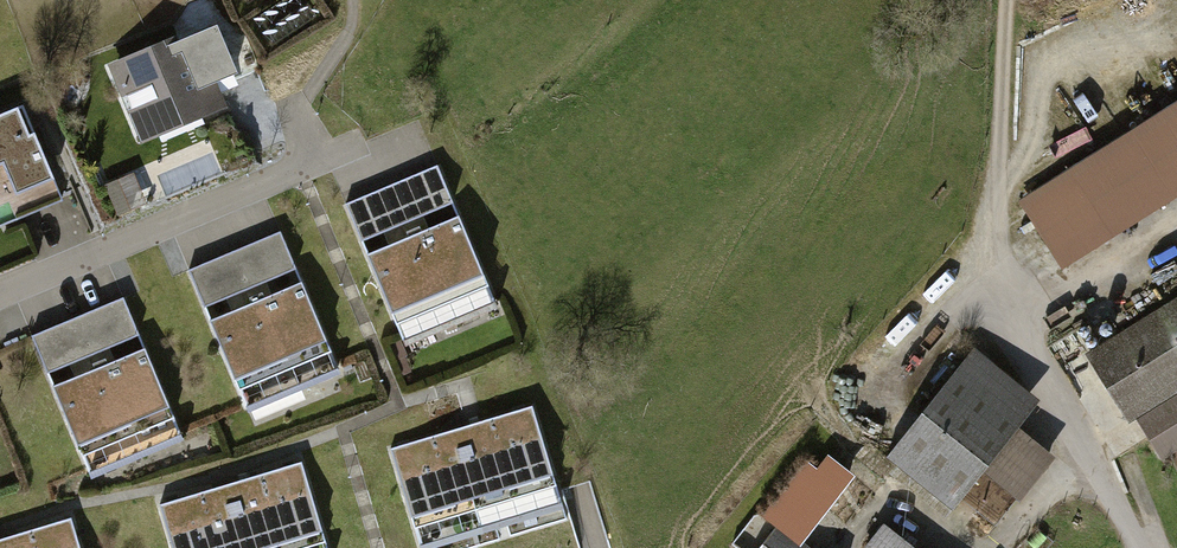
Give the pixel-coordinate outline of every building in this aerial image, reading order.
[(233,71),(213,23),(108,67),(139,142),(217,109),(206,82),(233,71)] [(1019,197),(1063,264),(1176,191),(1176,94),(1019,197)] [(0,116),(0,226),(50,206),(63,200),(24,106),(0,116)] [(387,242),(364,251),(402,342),(494,304),(457,213),(428,225),(424,215),(453,203),(437,164),(344,202),(360,242),(383,233),(387,242)] [(147,205),(134,175),(107,187),(120,217),(147,205)] [(232,306),(210,315),(247,405),(340,368),(302,277),(273,289),(269,279),(298,267),(282,228),(226,251),(189,266),(206,306),(228,297),(232,306)] [(75,373),(53,382),(90,473),(183,435),(145,344),(116,356),(112,346),(141,334),(125,295),(73,317),(32,333),(49,374),(71,364),(75,373)] [(1087,349),(1137,433),(1176,409),(1176,296),(1087,349)] [(1039,397),(973,344),(886,453),(952,506),(981,470),(1017,424),(1039,397)] [(390,447),(419,546),(558,505),(529,406),(390,447)] [(1019,499),(1054,454),(1017,424),(981,470),(1019,499)] [(297,463),(159,504),(172,547),(323,547),(297,463)] [(802,532),(833,491),(803,469),(773,510),(802,532)] [(71,517),(0,538),(0,547),(81,547),(71,517)] [(867,547),(917,547),(884,524),(867,547)] [(779,528),(763,547),(806,547),(779,528)]
